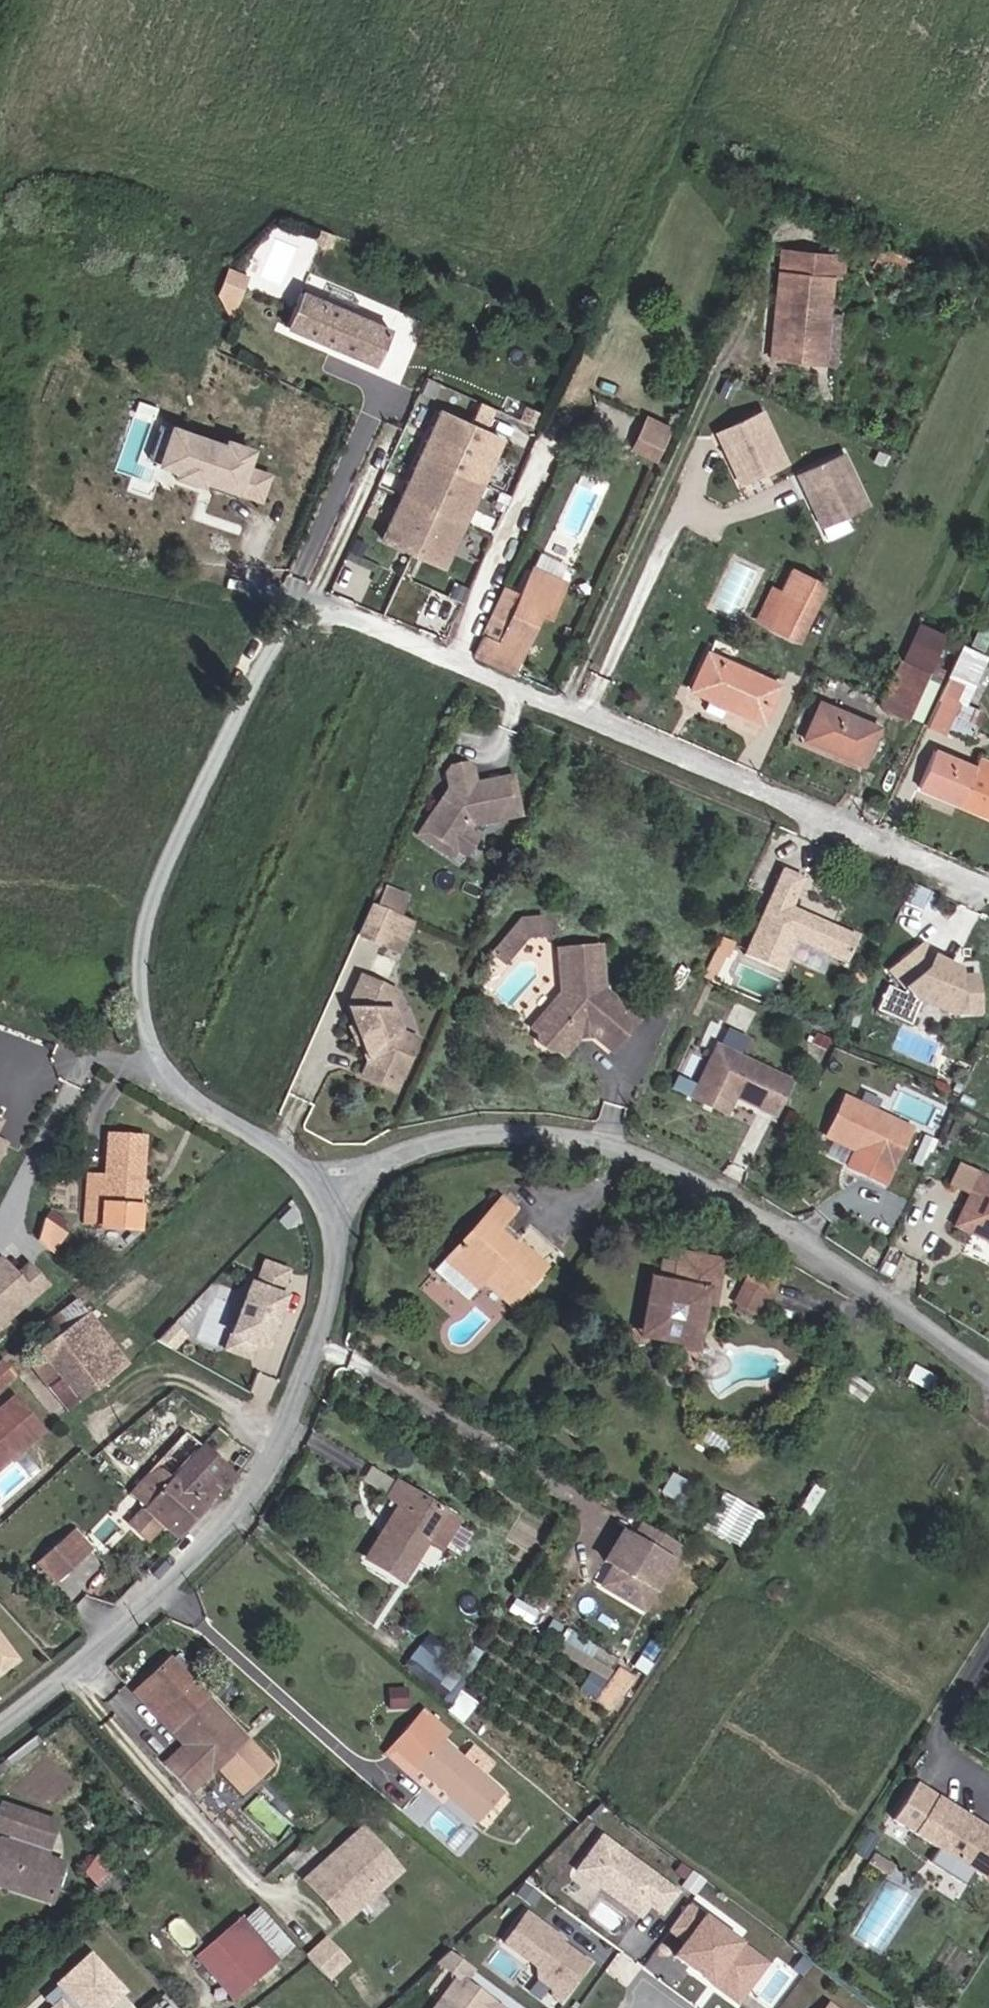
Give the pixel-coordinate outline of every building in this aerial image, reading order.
[(329,245),(333,235),(319,229),(315,239),(329,245)] [(773,310),(781,310),(788,249),(779,248),(773,310)] [(882,263),(910,276),(917,261),(887,248),(884,255),(886,256),(882,263)] [(835,280),(845,280),(847,254),(788,249),(781,310),(773,310),(768,360),(819,365),(823,315),(831,316),(835,280)] [(880,267),(882,263),(886,256),(884,255),(877,251),(873,259),(875,260),(873,264),(880,267)] [(238,308),(248,271),(227,265),(217,303),(238,308)] [(429,289),(433,278),(419,272),(415,283),(429,289)] [(375,364),(389,330),(301,291),(287,325),(375,364)] [(819,365),(827,366),(831,316),(823,315),(819,365)] [(474,419),(488,424),(495,406),(481,401),(474,419)] [(441,567),(502,438),(438,407),(379,539),(441,567)] [(768,413),(722,434),(745,486),(791,465),(768,413)] [(657,461),(672,429),(650,419),(636,451),(657,461)] [(175,433),(163,429),(153,464),(165,467),(175,433)] [(239,491),(264,497),(271,472),(246,463),(250,448),(228,442),(226,446),(175,433),(165,467),(184,473),(183,477),(218,488),(218,491),(237,496),(239,491)] [(871,508),(848,456),(802,477),(826,529),(871,508)] [(540,484),(544,475),(538,472),(534,481),(540,484)] [(475,653),(514,670),(541,609),(552,613),(565,584),(531,569),(519,596),(504,591),(475,653)] [(823,586),(795,572),(784,594),(775,589),(760,619),(798,638),(823,586)] [(439,609),(443,599),(433,595),(429,605),(439,609)] [(906,717),(907,713),(931,661),(943,633),(918,623),(881,705),(906,717)] [(966,645),(962,654),(985,665),(988,656),(966,645)] [(727,704),(764,720),(779,684),(707,653),(692,689),(711,697),(727,704)] [(962,654),(929,724),(944,731),(947,724),(959,699),(968,681),(975,685),(985,665),(962,654)] [(907,713),(922,721),(946,669),(931,661),(907,713)] [(706,711),(721,718),(727,704),(711,697),(706,711)] [(982,708),(959,699),(947,724),(970,734),(972,731),(974,726),(982,708)] [(805,738),(865,762),(880,725),(820,702),(805,738)] [(937,748),(923,785),(988,812),(988,758),(982,756),(978,765),(937,748)] [(429,801),(419,824),(422,832),(449,843),(456,840),(458,836),(467,815),(469,811),(510,795),(513,787),(503,760),(495,757),(465,769),(460,754),(452,751),(437,757),(434,764),(441,783),(435,798),(429,801)] [(469,841),(478,820),(467,815),(458,836),(469,841)] [(857,964),(868,936),(803,910),(815,880),(792,872),(756,961),(795,977),(808,945),(857,964)] [(398,913),(406,894),(384,884),(376,903),(398,913)] [(933,901),(915,894),(907,912),(925,920),(933,901)] [(398,949),(411,919),(369,901),(356,930),(398,949)] [(557,939),(556,924),(536,924),(527,934),(538,943),(541,939),(557,939)] [(518,967),(538,943),(527,934),(508,958),(518,967)] [(911,995),(894,987),(883,1012),(915,1027),(925,1004),(956,1018),(979,1016),(976,979),(959,980),(952,977),(954,972),(934,963),(924,950),(897,972),(912,991),(911,995)] [(653,1030),(631,1012),(614,998),(614,954),(570,956),(571,998),(541,1037),(547,1042),(547,1052),(558,1061),(569,1059),(577,1068),(591,1048),(591,1040),(605,1037),(607,1045),(626,1062),(653,1030)] [(726,985),(738,961),(728,957),(717,981),(726,985)] [(874,988),(880,976),(867,969),(861,982),(874,988)] [(389,1039),(398,1029),(389,1005),(395,988),(358,973),(346,1005),(353,1023),(359,1024),(362,1031),(359,1036),(367,1054),(362,1071),(396,1082),(406,1050),(391,1047),(389,1039)] [(653,1030),(662,1017),(640,1000),(631,1012),(653,1030)] [(354,1038),(359,1036),(362,1031),(359,1024),(353,1023),(349,1025),(354,1038)] [(391,1047),(406,1050),(413,1030),(398,1029),(389,1039),(391,1047)] [(789,1124),(804,1089),(728,1055),(705,1108),(736,1122),(744,1103),(751,1100),(756,1102),(754,1108),(789,1124)] [(888,1183),(914,1132),(850,1099),(831,1135),(860,1150),(852,1165),(888,1183)] [(104,1207),(141,1209),(145,1136),(106,1134),(105,1175),(86,1173),(83,1225),(102,1226),(104,1207)] [(961,1228),(988,1241),(988,1176),(961,1228)] [(483,1281),(513,1305),(546,1268),(519,1246),(517,1248),(498,1231),(516,1212),(502,1199),(436,1273),(468,1300),(483,1281)] [(62,1218),(47,1205),(45,1213),(57,1224),(62,1218)] [(103,1229),(140,1231),(141,1209),(104,1207),(102,1226),(103,1229)] [(49,1249),(65,1230),(57,1224),(45,1213),(37,1239),(49,1249)] [(705,1334),(700,1331),(714,1260),(679,1254),(675,1284),(650,1280),(640,1337),(678,1343),(677,1350),(700,1354),(705,1334)] [(0,1259),(0,1326),(46,1285),(28,1265),(16,1276),(0,1259)] [(291,1271),(264,1261),(255,1284),(250,1282),(225,1350),(252,1359),(256,1348),(268,1352),(288,1297),(283,1294),(291,1271)] [(732,1312),(750,1321),(770,1282),(754,1273),(732,1312)] [(99,1389),(128,1365),(84,1310),(54,1333),(99,1389)] [(69,1413),(99,1389),(54,1333),(34,1349),(56,1376),(45,1386),(69,1413)] [(56,1376),(34,1349),(21,1359),(45,1386),(56,1376)] [(14,1374),(0,1357),(0,1387),(14,1374)] [(926,1395),(937,1377),(912,1364),(902,1381),(926,1395)] [(44,1430),(13,1396),(0,1408),(0,1469),(44,1430)] [(493,1418),(497,1413),(472,1397),(467,1403),(493,1418)] [(727,1458),(735,1445),(708,1428),(699,1441),(727,1458)] [(162,1526),(178,1540),(233,1477),(185,1434),(130,1496),(144,1509),(128,1527),(147,1543),(162,1526)] [(679,1505),(691,1483),(670,1472),(657,1494),(679,1505)] [(428,1540),(442,1550),(459,1523),(397,1483),(388,1497),(401,1504),(366,1560),(403,1582),(428,1540)] [(768,1517),(724,1490),(701,1528),(745,1554),(768,1517)] [(654,1590),(671,1561),(655,1552),(664,1538),(642,1526),(634,1540),(631,1538),(622,1554),(628,1557),(621,1570),(615,1566),(603,1587),(630,1602),(641,1583),(654,1590)] [(50,1585),(77,1562),(58,1542),(32,1566),(50,1585)] [(643,1609),(654,1590),(641,1583),(630,1602),(643,1609)] [(427,1635),(404,1666),(447,1698),(470,1668),(427,1635)] [(0,1638),(0,1671),(15,1660),(0,1638)] [(186,1663),(175,1653),(133,1694),(171,1735),(179,1727),(192,1740),(166,1766),(187,1789),(244,1737),(178,1670),(186,1663)] [(461,1689),(447,1708),(464,1720),(478,1701),(461,1689)] [(500,1792),(441,1741),(448,1732),(423,1710),(383,1756),(410,1779),(416,1772),(474,1822),(500,1792)] [(937,1802),(918,1833),(983,1876),(988,1868),(988,1834),(983,1830),(980,1834),(973,1829),(975,1825),(937,1802)] [(55,1823),(1,1806),(0,1808),(0,1832),(11,1835),(8,1844),(0,1841),(0,1876),(52,1895),(62,1864),(43,1858),(55,1823)] [(304,1880),(327,1905),(334,1899),(349,1915),(377,1890),(367,1879),(389,1859),(362,1829),(304,1880)] [(596,1839),(571,1873),(597,1892),(602,1886),(610,1893),(606,1899),(635,1919),(644,1908),(656,1916),(672,1895),(596,1839)] [(82,1876),(95,1890),(112,1874),(95,1857),(82,1876)] [(377,1890),(399,1870),(389,1859),(367,1879),(377,1890)] [(91,1914),(121,1885),(112,1874),(95,1890),(81,1903),(91,1914)] [(349,1915),(334,1899),(327,1905),(342,1922),(349,1915)] [(277,1960),(293,1946),(257,1907),(242,1922),(277,1960)] [(717,1993),(733,2004),(761,1965),(682,1907),(664,1932),(679,1944),(670,1959),(705,1985),(710,1980),(720,1988),(717,1993)] [(520,1915),(498,1945),(530,1968),(531,1978),(545,1989),(556,1988),(563,1992),(582,1965),(520,1915)] [(196,1959),(231,2000),(277,1960),(242,1922),(240,1919),(196,1959)] [(332,1958),(318,1943),(306,1955),(320,1969),(332,1958)] [(121,1992),(87,1955),(40,1999),(48,2007),(104,2007),(121,1992)] [(433,2007),(492,2007),(459,1985),(468,1972),(444,1955),(432,1966),(453,1981),(433,2007)] [(326,1977),(338,1965),(332,1958),(320,1969),(326,1977)] [(545,1989),(548,1999),(555,2003),(563,1992),(556,1988),(545,1989)]
